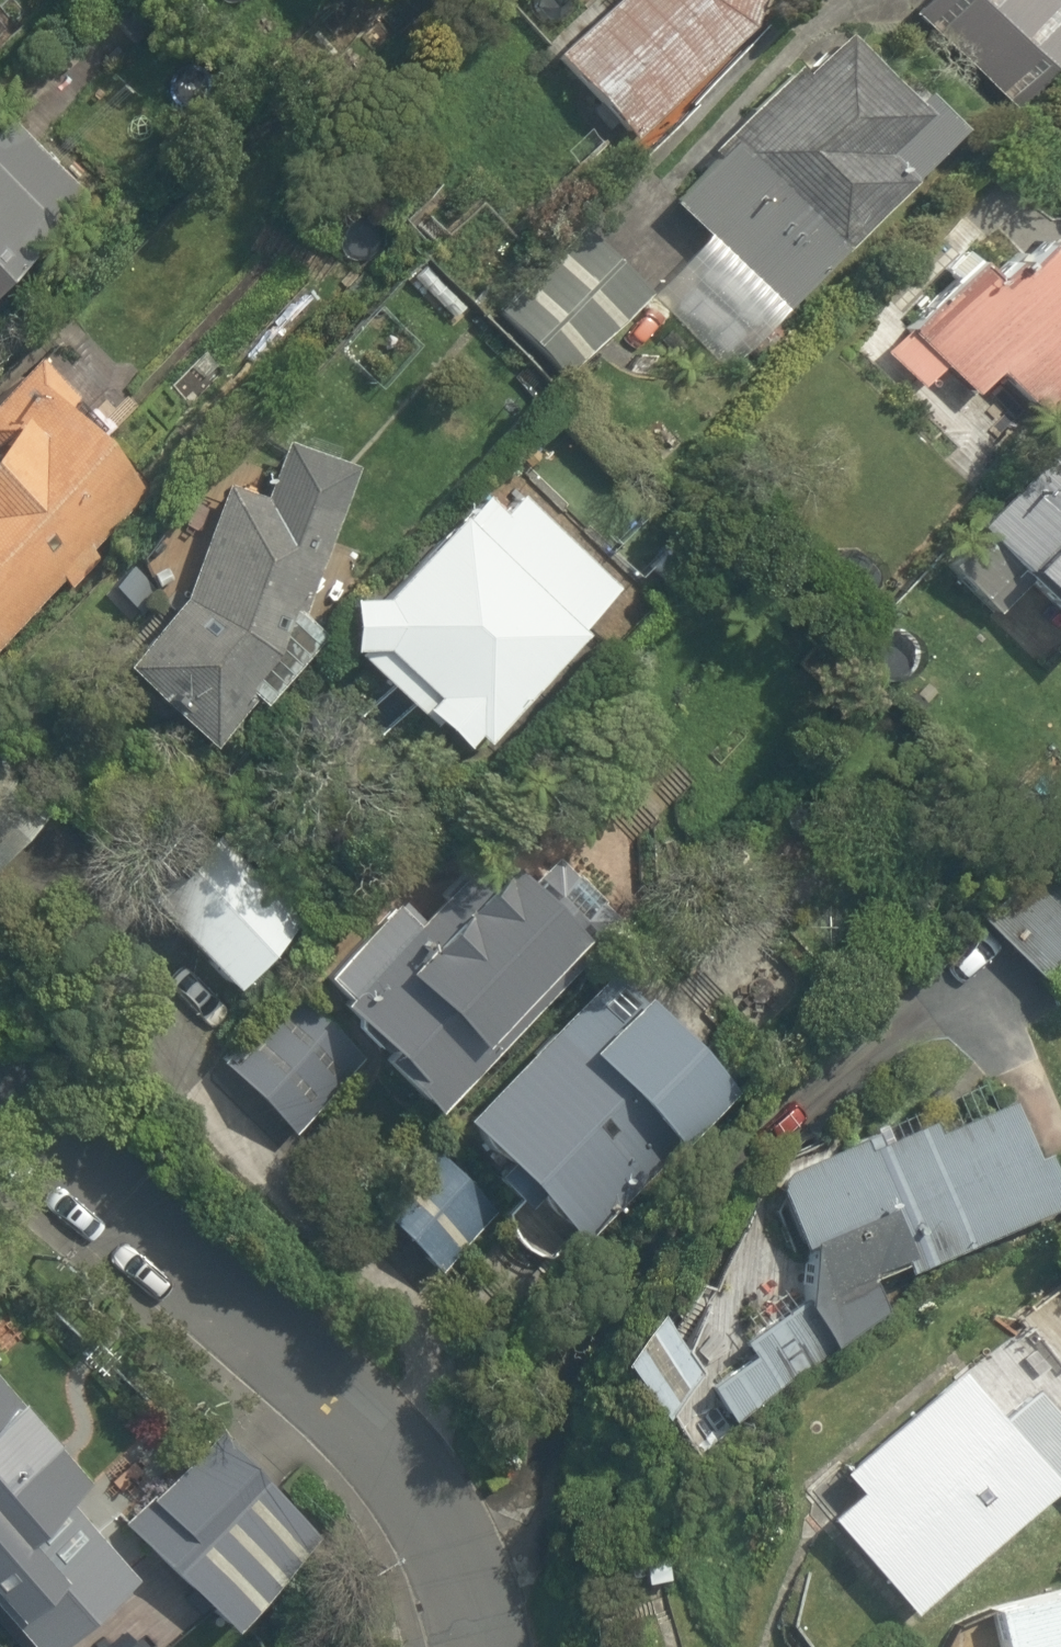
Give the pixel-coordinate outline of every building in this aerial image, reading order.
[(542,61),(629,142),(749,14),(752,0),(602,0),(542,61)] [(901,21),(1009,113),(1060,53),(1060,0),(919,0),(901,21)] [(825,27),(666,200),(788,312),(946,139),(825,27)] [(95,195),(7,107),(0,115),(0,291),(95,195)] [(580,224),(487,322),(556,388),(649,290),(580,224)] [(1037,244),(996,294),(967,270),(916,332),(904,322),(872,360),(919,399),(935,380),(965,405),(985,381),(1042,429),(1060,406),(1060,264),(1037,244)] [(32,349),(0,383),(0,648),(150,488),(66,410),(80,394),(32,349)] [(1043,447),(938,578),(996,624),(1021,593),(1051,617),(1039,631),(1060,649),(1060,449),(1049,439),(1043,447)] [(613,595),(482,476),(367,603),(352,590),(314,632),(447,752),(457,741),(470,752),(613,595)] [(331,510),(214,481),(168,608),(103,679),(194,763),(249,703),(331,510)] [(968,917),(1060,1022),(1060,841),(1058,837),(968,917)] [(202,848),(136,913),(219,998),(285,933),(202,848)] [(432,921),(421,909),(316,1008),(301,992),(215,1073),(294,1157),(373,1083),(410,1122),(577,965),(486,870),(432,921)] [(627,1139),(657,1168),(724,1101),(603,981),(448,1137),(539,1228),(627,1139)] [(784,1259),(820,1346),(872,1324),(861,1297),(1053,1218),(1003,1097),(759,1197),(784,1259)] [(466,1250),(409,1194),(374,1229),(431,1285),(466,1250)] [(665,1438),(699,1407),(723,1433),(807,1357),(732,1275),(671,1331),(647,1305),(591,1356),(665,1438)] [(1051,1424),(1024,1393),(994,1418),(952,1369),(826,1477),(845,1501),(815,1527),(894,1620),(1057,1479),(1060,1483),(1060,1415),(1051,1424)] [(9,1616),(27,1601),(45,1621),(80,1589),(64,1572),(100,1541),(67,1503),(88,1484),(0,1385),(0,1606),(9,1616)] [(212,1418),(112,1515),(222,1629),(322,1533),(212,1418)] [(1058,1588),(985,1606),(995,1646),(1060,1646),(1060,1601),(1058,1588)]
